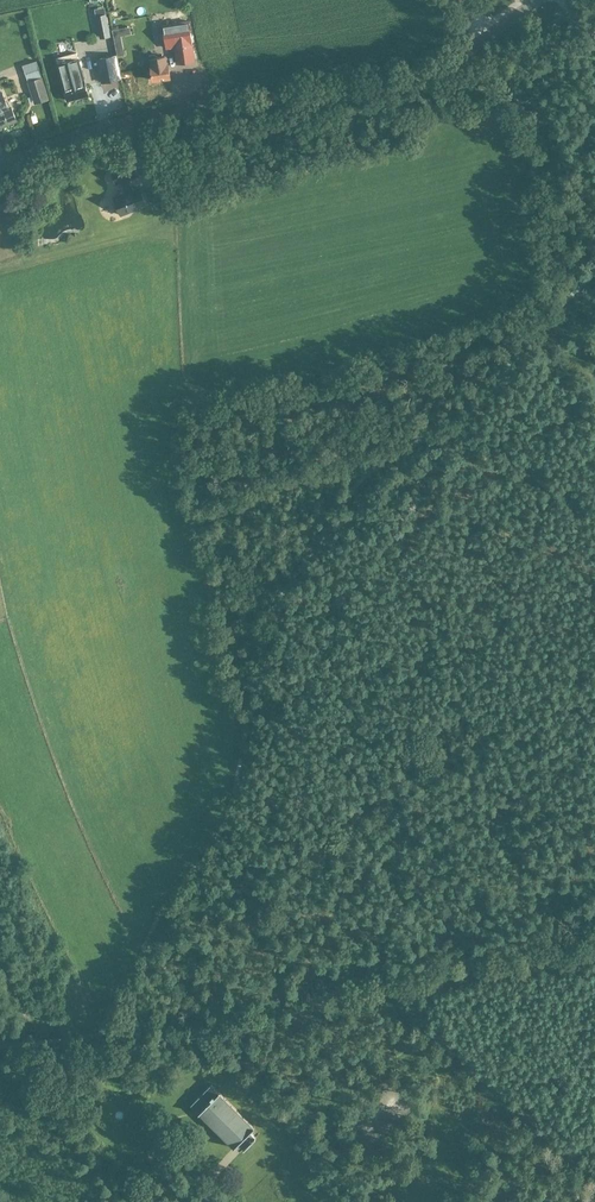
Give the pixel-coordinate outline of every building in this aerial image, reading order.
[(110,36),(106,14),(96,16),(100,38),(110,36)] [(164,25),(167,48),(175,47),(178,63),(195,61),(189,21),(164,25)] [(68,100),(88,95),(81,71),(79,63),(77,53),(57,58),(68,100)] [(122,78),(117,55),(97,59),(102,82),(122,78)] [(145,81),(170,77),(167,55),(142,59),(145,81)] [(39,69),(26,74),(31,89),(33,89),(38,102),(49,98),(39,69)] [(17,120),(12,107),(9,108),(2,92),(0,93),(0,127),(17,120)] [(132,190),(128,179),(138,175),(134,164),(112,172),(116,183),(121,181),(125,192),(114,197),(115,200),(114,201),(113,203),(115,210),(118,211),(119,211),(121,214),(146,205),(140,187),(132,190)] [(211,1083),(190,1104),(233,1147),(238,1142),(244,1149),(256,1137),(249,1131),(254,1126),(211,1083)]
